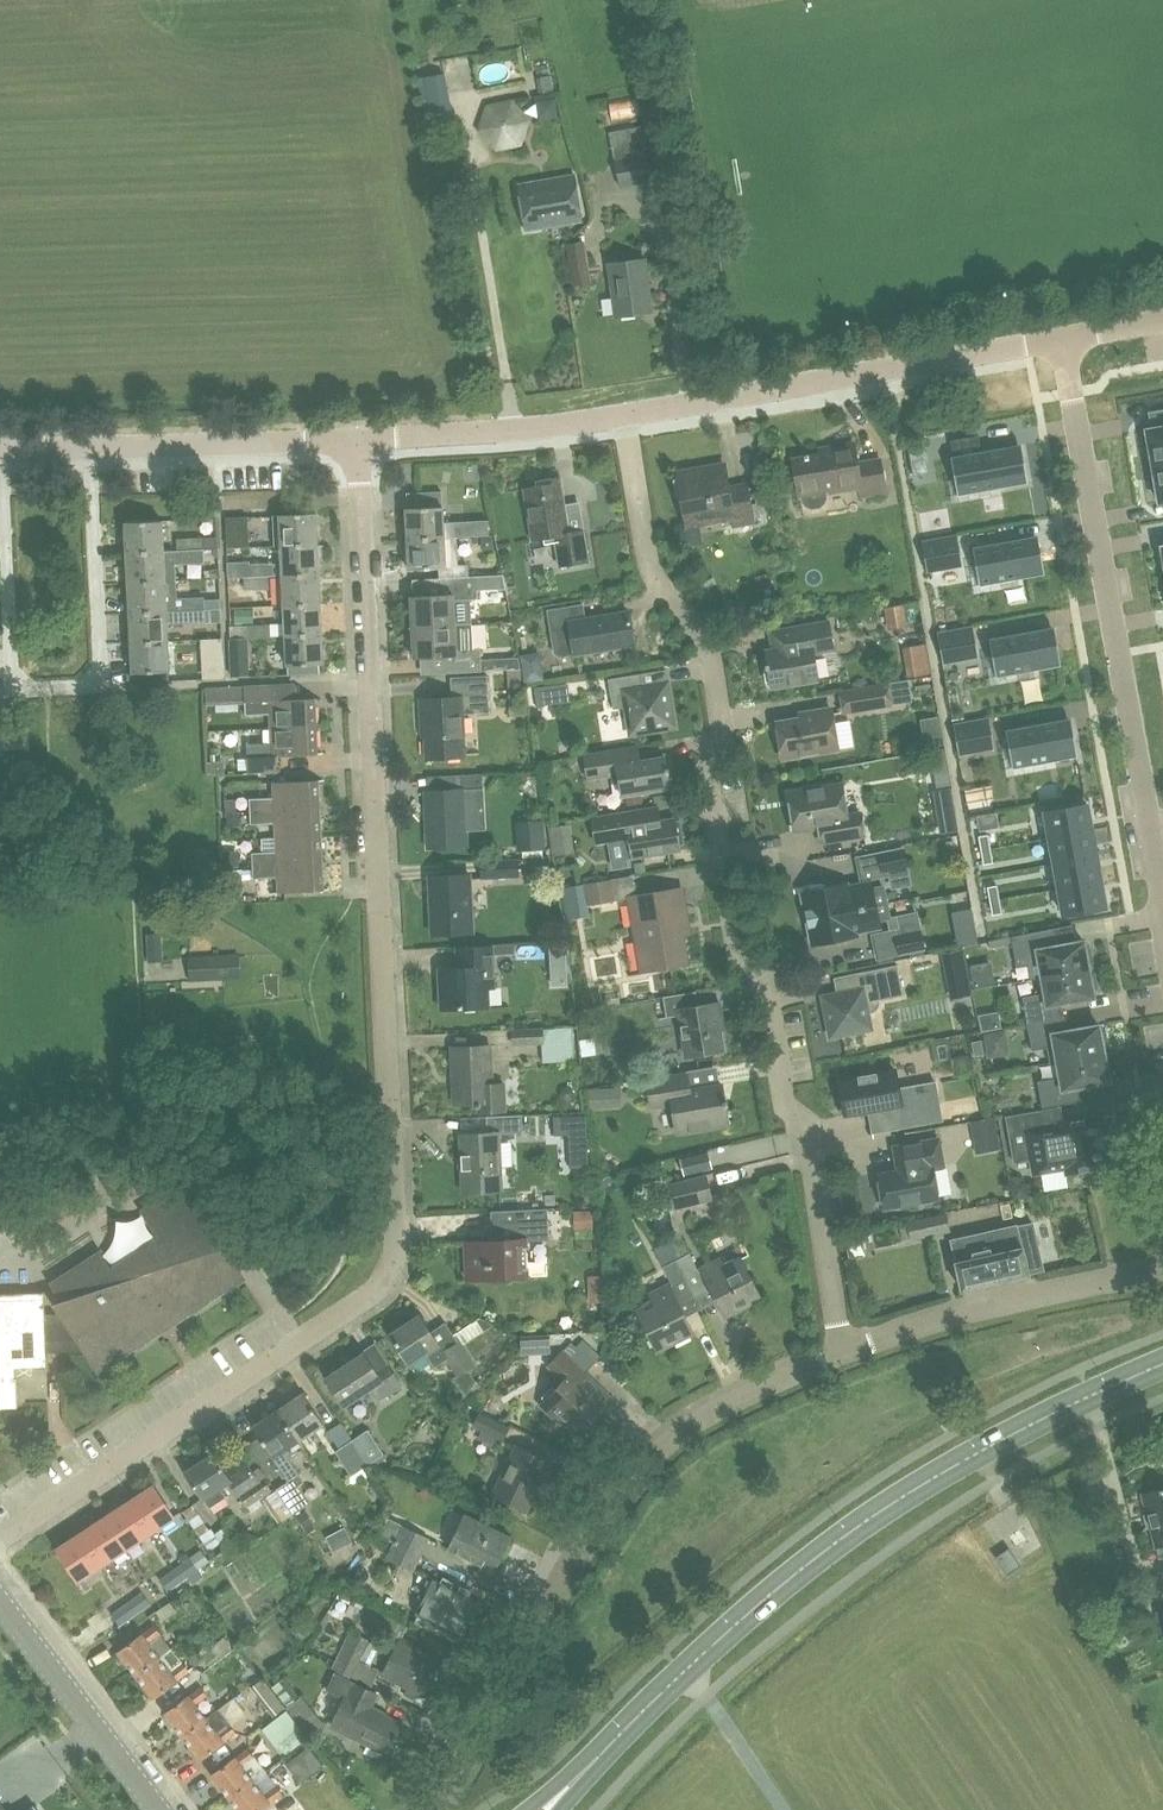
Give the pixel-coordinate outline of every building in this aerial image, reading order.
[(442,74),(420,78),(428,124),(451,120),(442,74)] [(485,105),(477,130),(494,150),(520,145),(529,119),(512,100),(486,105),(485,105)] [(644,125),(608,132),(613,159),(614,159),(619,187),(653,181),(648,153),(644,125)] [(575,173),(518,183),(526,230),(583,220),(575,173)] [(583,241),(566,244),(573,286),(590,284),(583,241)] [(644,258),(609,262),(615,315),(650,311),(644,258)] [(1146,430),(1152,466),(1162,464),(1162,427),(1146,430)] [(833,452),(793,459),(799,496),(801,496),(803,503),(808,507),(812,509),(821,507),(825,503),(827,498),(826,492),(859,487),(860,497),(885,493),(879,458),(856,462),(852,441),(832,445),(833,452)] [(927,471),(923,446),(909,448),(913,474),(927,471)] [(952,456),(950,456),(957,495),(1027,483),(1024,466),(1023,467),(1020,449),(999,453),(998,448),(981,451),(952,456)] [(685,492),(679,493),(683,522),(731,514),(733,527),(754,524),(747,484),(728,487),(725,463),(682,470),(685,492)] [(1152,466),(1159,502),(1162,501),(1162,464),(1152,466)] [(560,480),(523,486),(531,538),(553,535),(558,565),(587,561),(582,529),(568,531),(560,480)] [(419,507),(405,508),(407,541),(443,539),(456,539),(483,538),(489,537),(489,523),(482,523),(443,524),(442,506),(419,507)] [(278,514),(272,515),(273,545),(280,544),(280,547),(316,545),(314,513),(278,514)] [(247,516),(225,517),(227,547),(241,546),(248,545),(247,516)] [(161,521),(124,522),(126,554),(162,553),(162,551),(161,521)] [(956,534),(921,541),(926,572),(939,570),(936,555),(959,551),(956,534)] [(201,537),(176,538),(177,550),(177,552),(202,551),(201,537)] [(443,539),(407,541),(409,569),(439,567),(439,577),(468,576),(468,564),(458,565),(456,539),(443,539)] [(1015,539),(972,546),(979,585),(1044,574),(1041,557),(1040,558),(1037,540),(1016,544),(1015,539)] [(316,545),(280,547),(281,577),(318,575),(316,545)] [(162,553),(126,554),(127,584),(170,582),(177,582),(176,562),(178,561),(203,560),(202,551),(177,552),(177,550),(162,551),(162,553)] [(268,564),(243,565),(243,578),(268,577),(268,564)] [(318,575),(281,577),(283,606),(319,605),(318,575)] [(412,596),(410,596),(412,627),(454,624),(471,623),(470,599),(478,598),(476,575),(468,576),(439,577),(440,595),(412,596)] [(268,577),(243,578),(244,589),(269,587),(268,577)] [(170,582),(127,584),(129,613),(206,610),(205,597),(181,598),(181,595),(177,595),(177,582),(170,582)] [(581,603),(546,609),(549,629),(553,652),(559,656),(633,643),(627,611),(584,618),(581,603)] [(903,603),(884,606),(887,628),(907,625),(903,603)] [(284,622),(245,625),(246,638),(271,637),(271,636),(284,635),(284,636),(320,635),(319,605),(283,606),(284,622)] [(206,610),(129,613),(130,643),(166,642),(165,621),(206,620),(206,610)] [(769,650),(763,651),(769,689),(816,681),(811,652),(830,649),(825,621),(786,628),(789,647),(769,650)] [(454,624),(412,627),(413,658),(443,657),(444,673),(481,671),(481,658),(480,647),(473,648),(471,623),(454,624)] [(972,626),(937,632),(942,663),(955,661),(953,646),(975,642),(972,626)] [(1031,630),(989,638),(996,677),(1060,665),(1057,649),(1056,649),(1053,632),(1032,636),(1031,630)] [(320,635),(284,636),(286,665),(322,663),(320,635)] [(900,668),(923,666),(921,637),(898,638),(900,668)] [(248,640),(231,641),(232,659),(249,658),(248,640)] [(166,642),(130,643),(132,673),(168,672),(168,670),(167,657),(166,642)] [(539,651),(520,654),(524,682),(543,679),(539,651)] [(518,657),(481,658),(481,671),(506,669),(521,668),(518,657)] [(223,662),(202,663),(203,678),(224,677),(223,662)] [(521,668),(506,669),(506,674),(507,692),(508,701),(522,701),(521,668)] [(639,672),(607,677),(611,708),(626,705),(629,722),(635,731),(669,726),(672,721),(666,682),(642,686),(639,672)] [(451,696),(419,697),(421,724),(423,724),(425,757),(464,755),(462,713),(489,711),(487,676),(450,677),(451,696)] [(908,679),(888,682),(892,704),(912,701),(908,679)] [(568,682),(534,687),(537,706),(570,701),(568,682)] [(888,682),(838,690),(842,714),(892,706),(892,704),(888,682)] [(273,686),(242,688),(244,715),(275,713),(275,727),(314,725),(313,698),(273,700),(273,686)] [(215,689),(206,690),(206,705),(216,705),(215,689)] [(776,726),(773,731),(775,743),(780,746),(782,760),(837,750),(830,709),(808,713),(809,718),(776,724),(776,726)] [(988,717),(953,724),(958,754),(971,752),(968,737),(991,733),(988,717)] [(1048,722),(1005,730),(1012,768),(1077,756),(1074,740),(1073,740),(1070,723),(1049,727),(1048,722)] [(276,741),(245,742),(247,772),(277,770),(277,756),(316,754),(314,725),(275,727),(276,741)] [(635,745),(584,754),(589,779),(617,774),(621,796),(669,788),(664,757),(637,761),(635,745)] [(224,761),(211,761),(212,774),(225,773),(224,761)] [(454,788),(425,789),(428,847),(466,845),(463,788),(483,787),(482,773),(453,774),(454,788)] [(273,796),(248,797),(248,811),(319,807),(318,779),(272,781),(273,796)] [(532,781),(534,800),(548,798),(546,779),(532,781)] [(842,784),(788,793),(794,830),(831,824),(834,839),(833,839),(833,840),(864,835),(860,812),(847,815),(842,784)] [(640,793),(625,796),(627,806),(641,803),(640,793)] [(1087,804),(1044,811),(1049,837),(1091,829),(1087,804)] [(319,807),(248,811),(249,823),(274,822),(275,837),(320,835),(319,807)] [(609,814),(593,817),(597,841),(613,838),(621,837),(622,844),(630,843),(632,857),(679,849),(678,843),(683,843),(679,819),(675,820),(674,818),(659,820),(649,822),(647,808),(609,814)] [(238,810),(227,811),(227,822),(238,821),(238,810)] [(956,814),(939,817),(941,831),(958,828),(956,814)] [(543,821),(517,823),(519,846),(545,844),(543,821)] [(568,821),(550,824),(551,834),(570,831),(568,821)] [(1091,829),(1049,837),(1054,863),(1096,855),(1091,829)] [(45,841),(59,845),(61,834),(47,831),(45,841)] [(988,834),(978,836),(980,850),(990,848),(988,834)] [(276,850),(251,852),(251,866),(322,862),(320,835),(275,837),(276,850)] [(848,850),(855,874),(876,868),(869,844),(848,850)] [(903,844),(879,849),(883,874),(889,872),(908,869),(903,844)] [(236,848),(223,849),(223,853),(224,865),(237,865),(236,848)] [(990,848),(980,850),(983,864),(993,862),(990,848)] [(1096,855),(1054,863),(1058,889),(1101,881),(1096,855)] [(518,859),(479,861),(480,878),(519,876),(518,859)] [(550,859),(528,860),(530,877),(552,875),(550,859)] [(322,862),(251,866),(252,878),(277,877),(278,893),(323,890),(322,862)] [(643,862),(634,863),(635,874),(645,872),(643,862)] [(469,872),(428,874),(431,932),(472,930),(469,872)] [(608,877),(580,881),(584,903),(611,898),(608,877)] [(1101,881),(1058,889),(1063,915),(1105,907),(1101,881)] [(824,889),(801,894),(812,943),(834,938),(834,941),(857,936),(856,932),(879,927),(877,920),(889,918),(882,886),(871,888),(869,882),(847,887),(846,882),(824,887),(824,889)] [(997,885),(987,886),(989,901),(999,899),(997,885)] [(681,887),(629,895),(641,970),(687,963),(679,916),(685,915),(681,887)] [(885,894),(893,924),(914,918),(906,888),(885,894)] [(999,899),(989,901),(992,915),(1002,913),(999,899)] [(1048,929),(1011,936),(1012,943),(1016,966),(1039,961),(1042,977),(1088,969),(1087,962),(1092,961),(1089,947),(1084,948),(1083,941),(1051,946),(1048,929)] [(919,930),(896,935),(900,953),(911,951),(923,948),(919,930)] [(161,933),(147,934),(149,961),(163,960),(161,933)] [(1011,936),(988,941),(989,947),(1012,943),(1011,936)] [(551,961),(567,960),(566,944),(550,945),(551,961)] [(463,966),(440,967),(442,1009),(485,1006),(484,984),(491,983),(490,952),(489,945),(462,946),(463,966)] [(962,948),(943,952),(952,997),(971,993),(962,948)] [(237,956),(189,959),(190,978),(238,976),(237,956)] [(837,993),(823,996),(831,1036),(871,1028),(868,1013),(869,1013),(870,1013),(871,1013),(872,1012),(873,1012),(874,1011),(875,1010),(876,1010),(877,1009),(877,1008),(878,1007),(878,1006),(879,1005),(879,1004),(879,1003),(879,1002),(879,1001),(879,1000),(904,995),(898,964),(834,976),(837,993)] [(1044,992),(1022,996),(1027,1023),(1064,1017),(1061,1003),(1093,997),(1092,989),(1097,988),(1094,974),(1089,975),(1088,969),(1042,977),(1044,992)] [(695,990),(663,995),(666,1017),(679,1015),(685,1056),(722,1051),(718,1020),(722,1019),(719,1001),(697,1005),(695,990)] [(997,1014),(978,1018),(981,1034),(1000,1030),(997,1014)] [(1064,1017),(1027,1023),(1032,1050),(1047,1047),(1049,1063),(1057,1061),(1103,1053),(1102,1046),(1107,1046),(1105,1032),(1100,1032),(1098,1025),(1066,1030),(1064,1017)] [(544,1026),(512,1027),(513,1044),(542,1043),(543,1061),(573,1059),(572,1027),(544,1028),(544,1026)] [(1005,1032),(983,1036),(987,1060),(1009,1056),(1005,1032)] [(592,1037),(579,1039),(581,1055),(595,1053),(592,1037)] [(980,1043),(971,1045),(974,1059),(983,1057),(980,1043)] [(489,1045),(451,1047),(454,1103),(476,1102),(476,1107),(479,1106),(479,1111),(504,1110),(502,1082),(491,1083),(489,1045)] [(1060,1077),(1037,1081),(1042,1107),(1080,1101),(1077,1087),(1108,1081),(1107,1073),(1112,1072),(1109,1058),(1104,1059),(1103,1053),(1057,1061),(1060,1077)] [(894,1070),(840,1080),(846,1115),(868,1111),(872,1134),(943,1121),(936,1081),(898,1088),(894,1070)] [(686,1073),(646,1080),(650,1108),(671,1104),(676,1133),(728,1125),(721,1085),(689,1091),(686,1073)] [(562,1089),(560,1094),(563,1099),(568,1100),(572,1098),(574,1093),(571,1088),(566,1087),(562,1089)] [(620,1088),(588,1090),(589,1109),(621,1107),(620,1088)] [(1036,1112),(1007,1117),(1014,1161),(1031,1159),(1033,1173),(1065,1167),(1066,1173),(1104,1166),(1101,1147),(1104,1147),(1103,1145),(1101,1146),(1099,1137),(1102,1137),(1102,1135),(1099,1136),(1096,1117),(1058,1124),(1058,1125),(1039,1129),(1036,1112)] [(488,1132),(460,1134),(463,1192),(501,1190),(498,1132),(523,1130),(522,1114),(487,1116),(488,1132)] [(586,1114),(553,1116),(553,1134),(568,1134),(587,1133),(586,1114)] [(994,1116),(969,1120),(976,1157),(1001,1152),(994,1116)] [(898,1171),(878,1174),(884,1208),(937,1198),(932,1167),(942,1165),(937,1139),(894,1147),(898,1171)] [(707,1151),(679,1159),(684,1176),(712,1168),(707,1151)] [(840,1166),(826,1169),(831,1188),(844,1184),(840,1166)] [(706,1174),(663,1185),(669,1211),(712,1199),(706,1174)] [(64,1316),(44,1317),(45,1341),(79,1340),(96,1366),(98,1365),(97,1365),(114,1354),(117,1358),(216,1294),(213,1290),(237,1275),(239,1274),(225,1253),(232,1249),(228,1243),(228,1242),(189,1181),(144,1211),(162,1239),(110,1273),(99,1255),(53,1284),(65,1303),(59,1305),(58,1304),(57,1306),(64,1316)] [(1026,1181),(1011,1184),(1014,1199),(1028,1197),(1026,1181)] [(547,1208),(491,1210),(491,1225),(518,1224),(548,1223),(548,1222),(547,1208)] [(592,1209),(573,1209),(574,1229),(593,1228),(592,1209)] [(926,1218),(907,1222),(911,1238),(930,1234),(926,1218)] [(491,1240),(465,1242),(467,1280),(528,1277),(527,1241),(549,1240),(548,1223),(518,1224),(519,1239),(491,1240)] [(1016,1225),(950,1240),(956,1262),(955,1262),(961,1290),(1028,1274),(1028,1273),(1043,1270),(1032,1223),(1016,1226),(1016,1225)] [(654,1301),(637,1309),(657,1350),(692,1332),(685,1317),(678,1304),(695,1295),(670,1247),(675,1244),(672,1239),(653,1249),(663,1264),(672,1282),(651,1293),(654,1301)] [(675,1244),(670,1247),(695,1295),(713,1286),(719,1299),(727,1314),(759,1298),(739,1258),(723,1266),(719,1259),(698,1270),(688,1251),(683,1240),(675,1244)] [(602,1275),(588,1275),(589,1301),(604,1300),(602,1275)] [(17,1406),(15,1366),(45,1365),(46,1365),(45,1346),(45,1341),(44,1317),(43,1291),(0,1293),(0,1407),(17,1406)] [(420,1317),(390,1336),(409,1365),(426,1354),(435,1367),(447,1359),(459,1377),(454,1380),(465,1397),(476,1383),(467,1370),(475,1365),(461,1344),(453,1335),(438,1345),(429,1331),(420,1317)] [(548,1334),(519,1336),(520,1352),(549,1351),(548,1334)] [(562,1379),(539,1403),(553,1416),(556,1413),(576,1433),(601,1408),(576,1384),(587,1374),(584,1372),(599,1357),(587,1345),(580,1352),(569,1341),(561,1349),(547,1364),(562,1379)] [(362,1354),(327,1377),(345,1405),(369,1390),(376,1402),(401,1386),(388,1366),(376,1374),(362,1354)] [(450,1386),(432,1398),(447,1420),(465,1407),(450,1386)] [(303,1393),(275,1411),(296,1442),(323,1424),(303,1393)] [(275,1411),(252,1426),(273,1457),(288,1481),(275,1490),(290,1514),(309,1502),(298,1484),(303,1481),(283,1451),(296,1442),(275,1411)] [(480,1412),(472,1426),(481,1431),(477,1439),(492,1446),(496,1438),(503,1441),(510,1427),(480,1412)] [(367,1428),(351,1439),(367,1464),(384,1453),(367,1428)] [(351,1439),(335,1451),(351,1475),(367,1464),(351,1439)] [(516,1446),(492,1494),(526,1511),(541,1479),(544,1481),(549,1470),(547,1469),(550,1462),(516,1446)] [(213,1453),(185,1471),(203,1498),(209,1507),(225,1497),(219,1488),(230,1481),(238,1494),(259,1480),(240,1452),(220,1464),(213,1453)] [(266,1480),(241,1497),(247,1507),(248,1506),(251,1511),(262,1503),(259,1499),(272,1490),(266,1480)] [(154,1485),(128,1503),(147,1533),(174,1515),(154,1485)] [(1143,1493),(1160,1557),(1162,1556),(1162,1487),(1143,1493)] [(275,1490),(263,1499),(278,1522),(290,1514),(275,1490)] [(128,1503),(104,1518),(124,1548),(147,1533),(128,1503)] [(192,1504),(182,1511),(199,1536),(209,1529),(192,1504)] [(304,1510),(295,1516),(305,1532),(314,1526),(304,1510)] [(464,1514),(447,1548),(495,1571),(511,1538),(464,1514)] [(104,1518),(80,1534),(100,1564),(124,1548),(104,1518)] [(387,1518),(380,1534),(395,1541),(402,1525),(387,1518)] [(227,1524),(214,1533),(230,1557),(243,1549),(227,1524)] [(402,1525),(395,1541),(421,1554),(429,1538),(402,1525)] [(199,1536),(199,1537),(208,1551),(218,1543),(209,1529),(199,1536)] [(80,1534),(57,1549),(77,1579),(100,1564),(80,1534)] [(395,1541),(386,1558),(413,1570),(421,1554),(395,1541)] [(1008,1547),(994,1557),(1006,1575),(1020,1565),(1008,1547)] [(200,1549),(189,1556),(198,1568),(209,1560),(200,1549)] [(189,1556),(172,1569),(181,1581),(188,1576),(194,1584),(204,1576),(198,1568),(189,1556)] [(172,1569),(160,1579),(168,1591),(181,1581),(172,1569)] [(432,1578),(415,1612),(462,1636),(479,1602),(432,1578)] [(141,1591),(125,1603),(134,1616),(150,1604),(141,1591)] [(352,1598),(345,1611),(377,1627),(384,1614),(352,1598)] [(1150,1604),(1157,1631),(1162,1630),(1162,1601),(1150,1604)] [(125,1603),(111,1613),(120,1626),(134,1616),(125,1603)] [(300,1620),(291,1628),(301,1640),(311,1633),(300,1620)] [(142,1633),(118,1652),(136,1675),(159,1656),(159,1655),(149,1643),(161,1633),(154,1625),(142,1634),(142,1633)] [(350,1630),(331,1667),(335,1670),(335,1671),(370,1688),(379,1669),(359,1660),(369,1639),(350,1630)] [(225,1637),(214,1645),(220,1653),(231,1645),(225,1637)] [(400,1639),(384,1673),(409,1684),(404,1694),(413,1698),(416,1689),(435,1698),(449,1669),(431,1661),(434,1655),(401,1640),(400,1639)] [(159,1656),(136,1675),(153,1698),(177,1679),(189,1670),(182,1662),(171,1671),(159,1656)] [(334,1673),(327,1688),(346,1697),(332,1725),(388,1752),(402,1724),(370,1709),(377,1694),(356,1684),(334,1673)] [(283,1678),(271,1687),(288,1708),(299,1699),(283,1678)] [(262,1679),(249,1688),(271,1717),(284,1708),(262,1679)] [(189,1695),(165,1713),(183,1736),(205,1718),(195,1704),(207,1695),(201,1686),(189,1695)] [(299,1699),(288,1708),(310,1736),(323,1726),(300,1698),(299,1699)] [(205,1718),(183,1736),(199,1758),(223,1741),(235,1732),(218,1708),(205,1718)] [(286,1709),(262,1728),(273,1744),(298,1725),(286,1709)] [(307,1747),(297,1755),(311,1774),(321,1766),(307,1747)] [(236,1756),(212,1774),(230,1798),(253,1780),(243,1766),(255,1756),(248,1748),(236,1757),(236,1756)] [(280,1781),(293,1771),(278,1751),(265,1761),(280,1781)] [(230,1798),(239,1809),(262,1809),(271,1803),(283,1793),(276,1785),(264,1794),(253,1780),(230,1798)]
